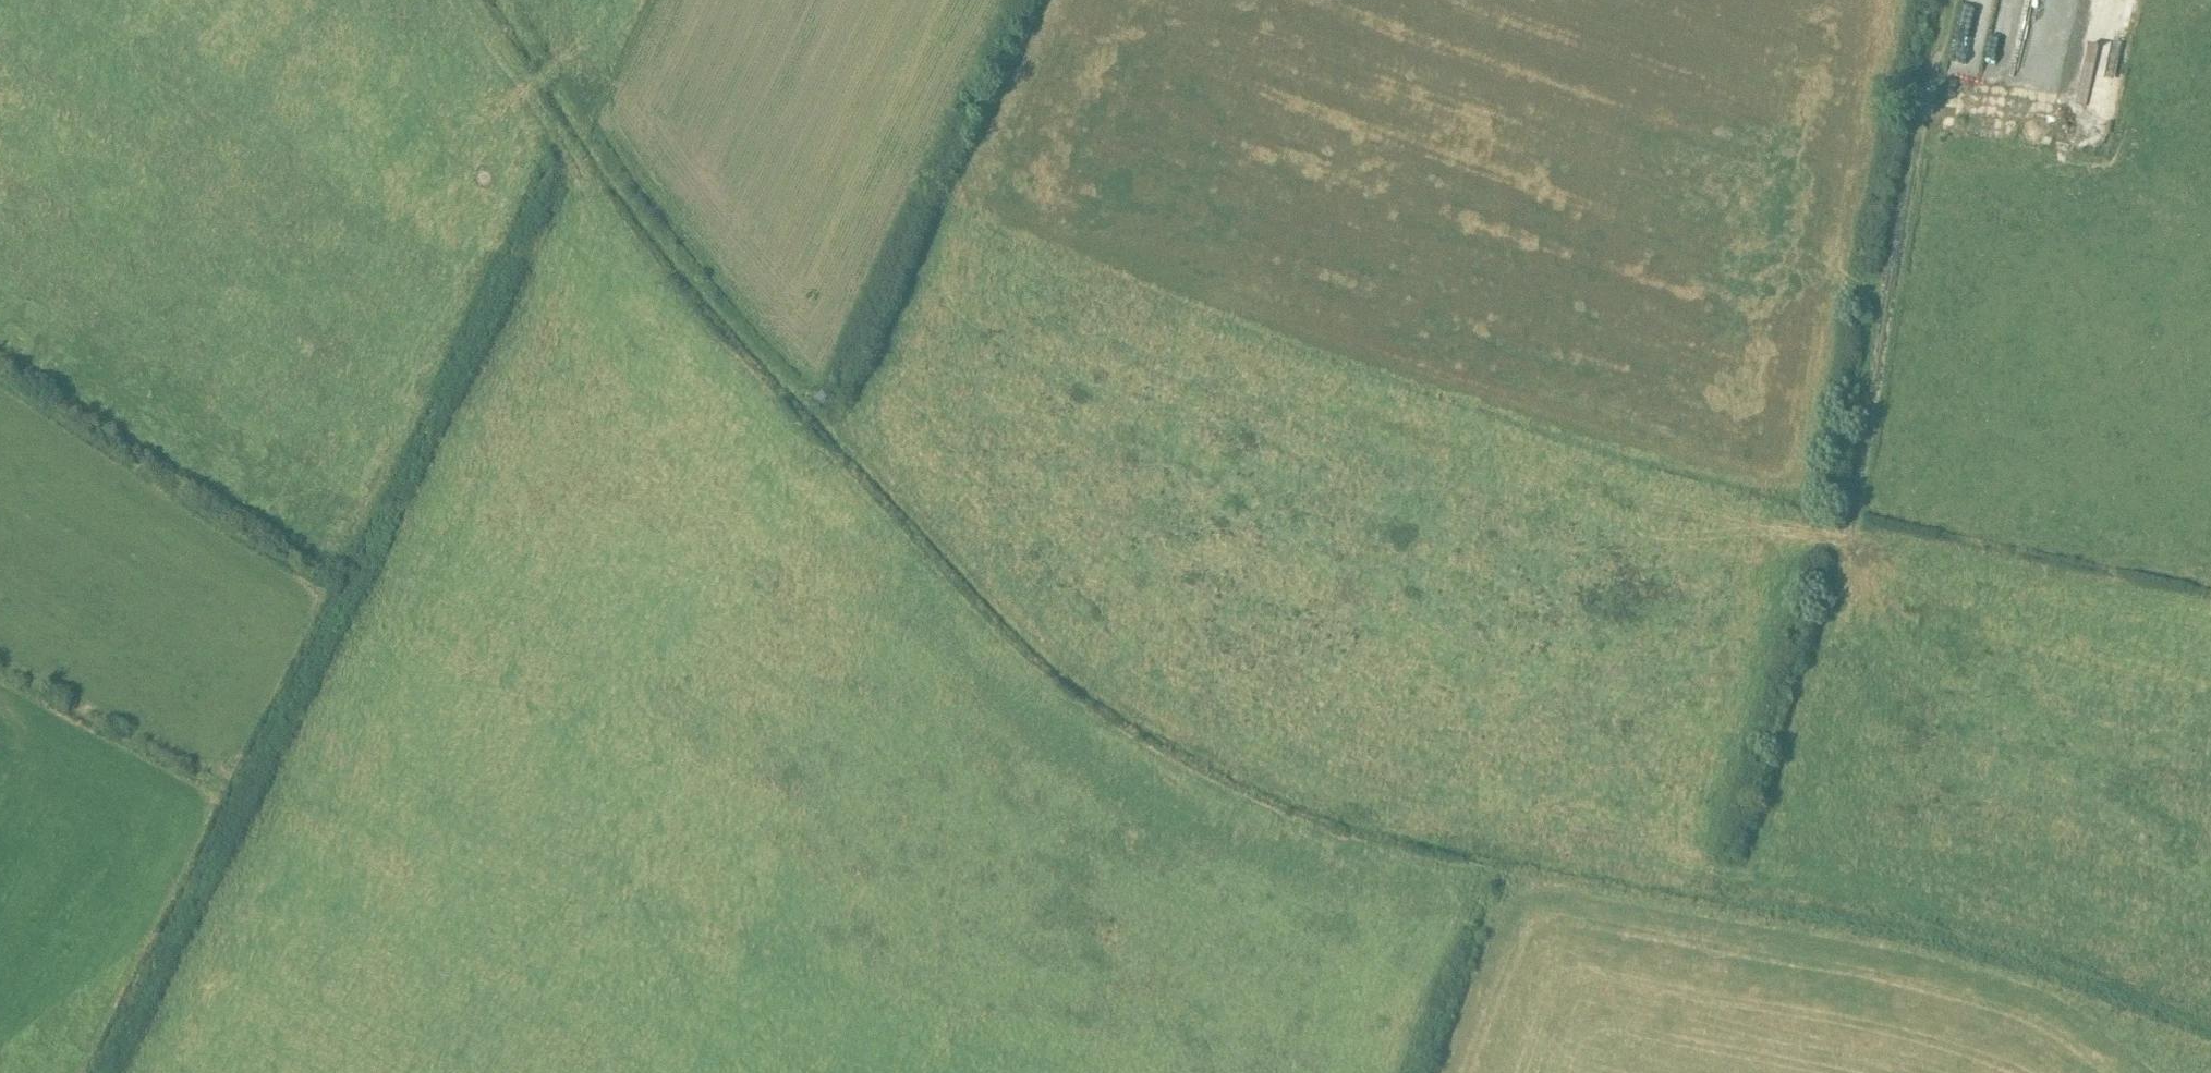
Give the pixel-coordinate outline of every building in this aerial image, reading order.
[(2019,76),(2062,83),(2075,10),(2044,5),(2045,0),(2033,0),(2019,76)]
